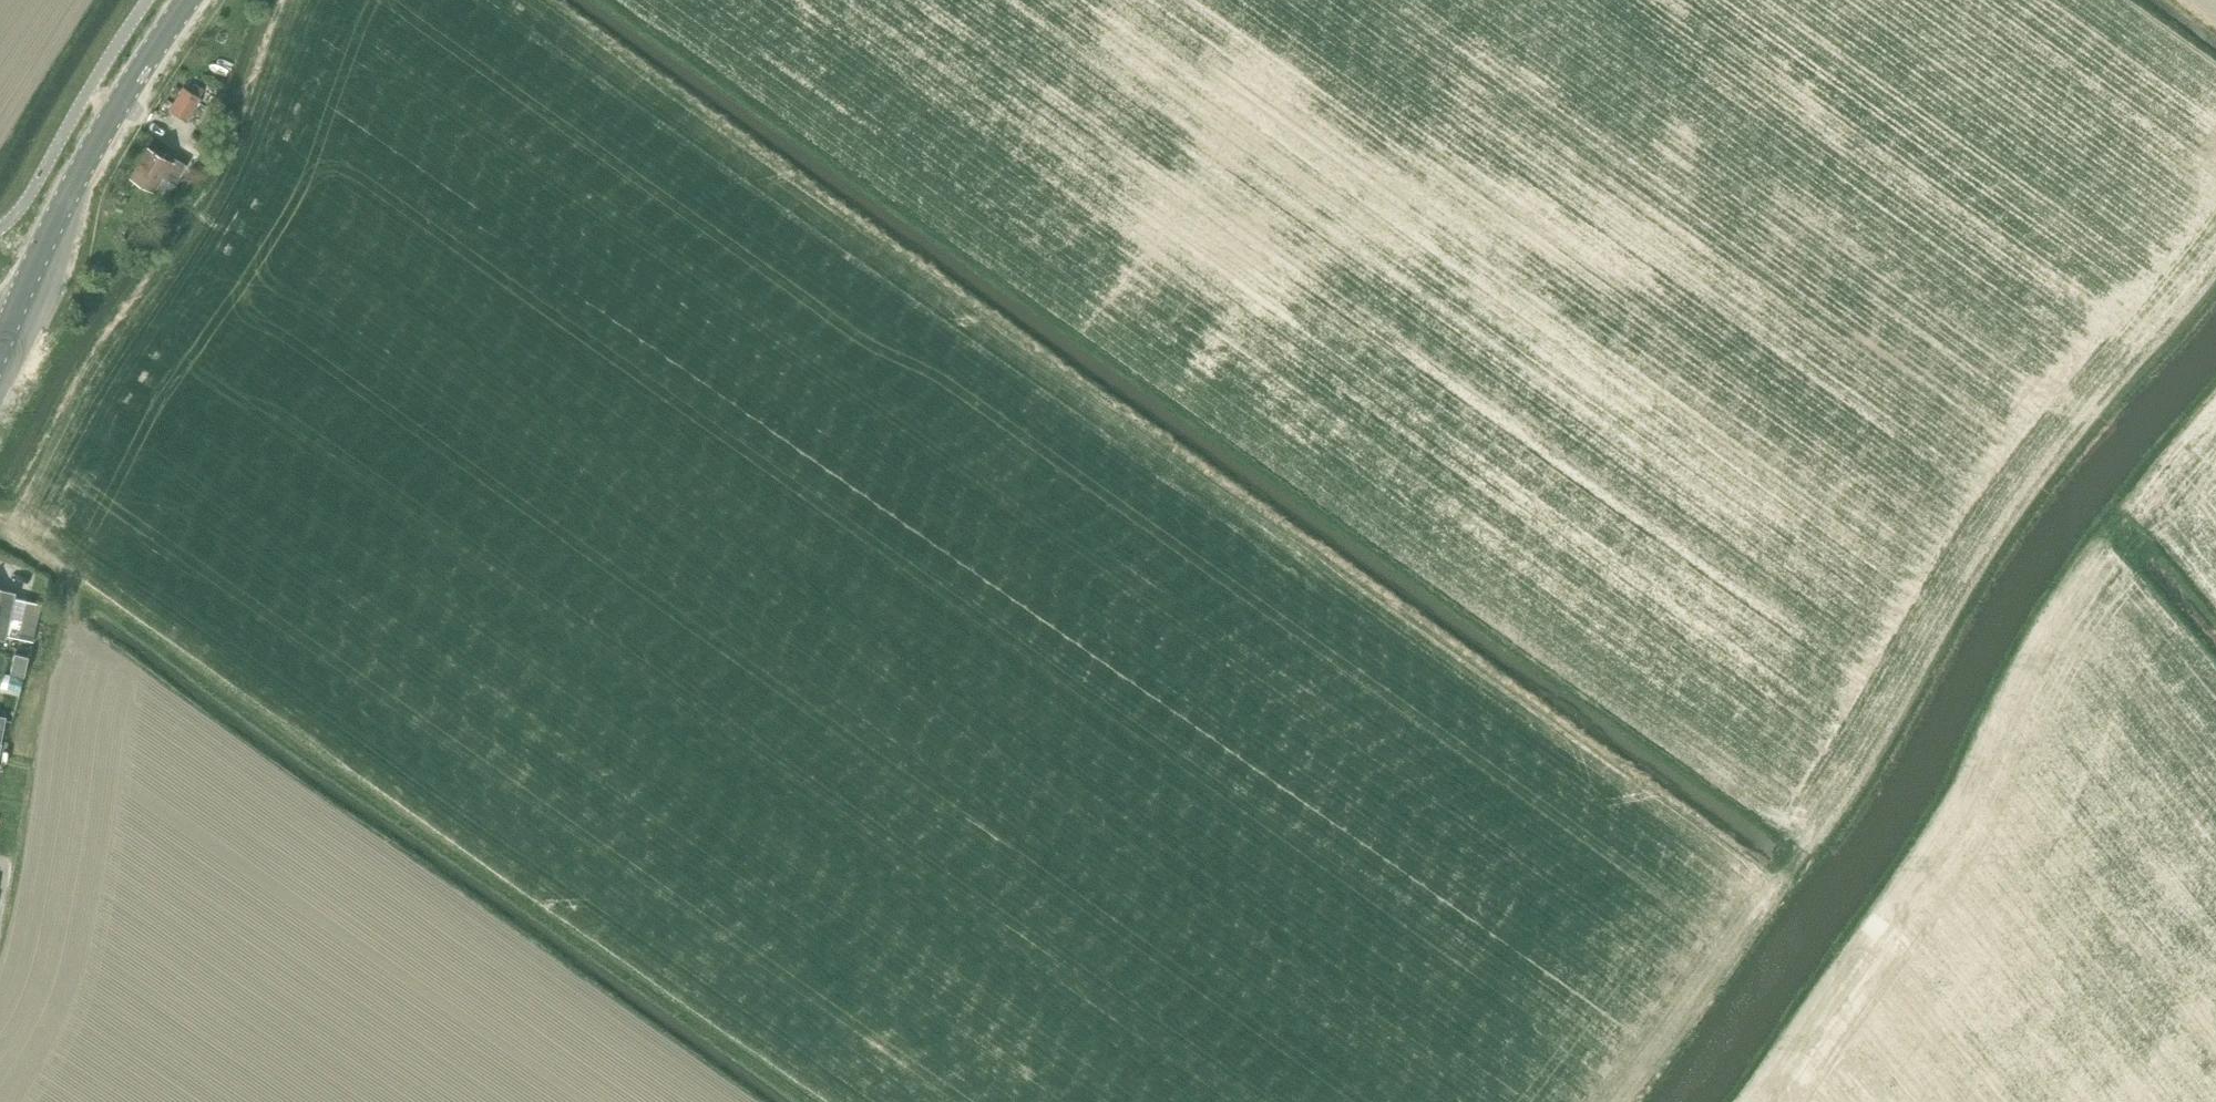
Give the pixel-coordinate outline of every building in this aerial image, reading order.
[(194,83),(190,90),(200,97),(205,90),(194,83)] [(187,120),(200,96),(184,87),(171,111),(187,120)] [(148,149),(132,176),(155,189),(168,197),(176,183),(174,182),(185,163),(166,152),(164,157),(148,149)] [(1,589),(0,588),(0,614),(11,616),(16,593),(0,590),(1,589)] [(33,640),(41,604),(27,601),(19,637),(33,640)] [(6,639),(11,616),(0,614),(0,638),(6,639)] [(11,672),(15,673),(25,675),(30,656),(16,653),(11,672)]
